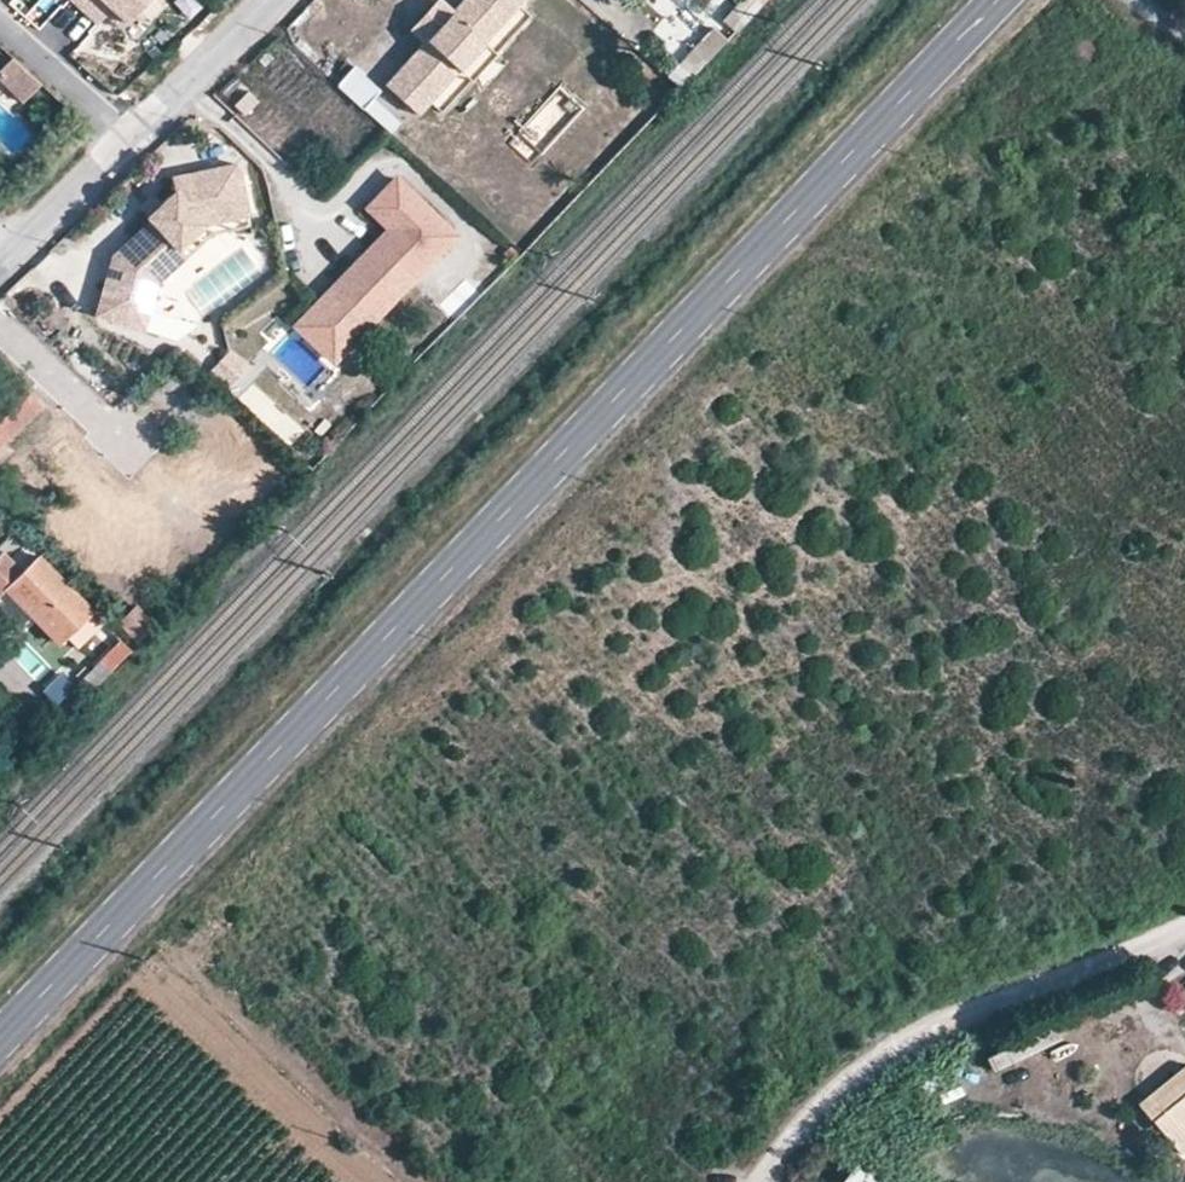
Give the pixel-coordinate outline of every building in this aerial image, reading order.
[(61,13),(69,4),(83,17),(99,0),(47,0),(61,13)] [(83,17),(96,28),(88,37),(103,51),(151,0),(99,0),(83,17)] [(519,0),(464,0),(448,18),(423,47),(384,92),(424,127),(463,81),(488,53),(528,7),(519,0)] [(423,47),(448,18),(435,7),(411,36),(423,47)] [(745,22),(731,10),(694,48),(708,60),(745,22)] [(689,79),(708,60),(694,48),(677,67),(689,79)] [(335,89),(363,112),(383,90),(355,66),(335,89)] [(36,90),(13,68),(1,81),(23,103),(36,90)] [(375,100),(364,113),(390,135),(401,122),(375,100)] [(246,216),(235,165),(171,178),(174,192),(161,204),(146,217),(150,221),(112,256),(93,314),(141,330),(156,285),(165,277),(151,262),(171,244),(177,251),(204,225),(246,216)] [(348,272),(319,302),(355,337),(451,238),(393,182),(366,210),(387,231),(367,252),(379,264),(360,283),(348,272)] [(140,210),(146,217),(161,204),(155,197),(140,210)] [(151,262),(165,277),(184,259),(177,251),(171,244),(151,262)] [(367,252),(348,272),(360,283),(379,264),(367,252)] [(355,337),(319,302),(306,315),(342,350),(355,337)] [(174,346),(165,354),(176,364),(184,355),(174,346)] [(246,367),(227,350),(205,374),(225,392),(246,367)] [(9,433),(0,423),(0,442),(9,433)] [(0,557),(0,598),(4,595),(1,591),(8,585),(17,566),(4,553),(0,557)] [(92,614),(40,561),(6,594),(58,647),(92,614)] [(150,628),(134,612),(121,626),(137,642),(150,628)] [(96,690),(131,653),(121,644),(86,680),(96,690)] [(1142,1107),(1181,1153),(1184,1149),(1184,1072),(1142,1107)]
